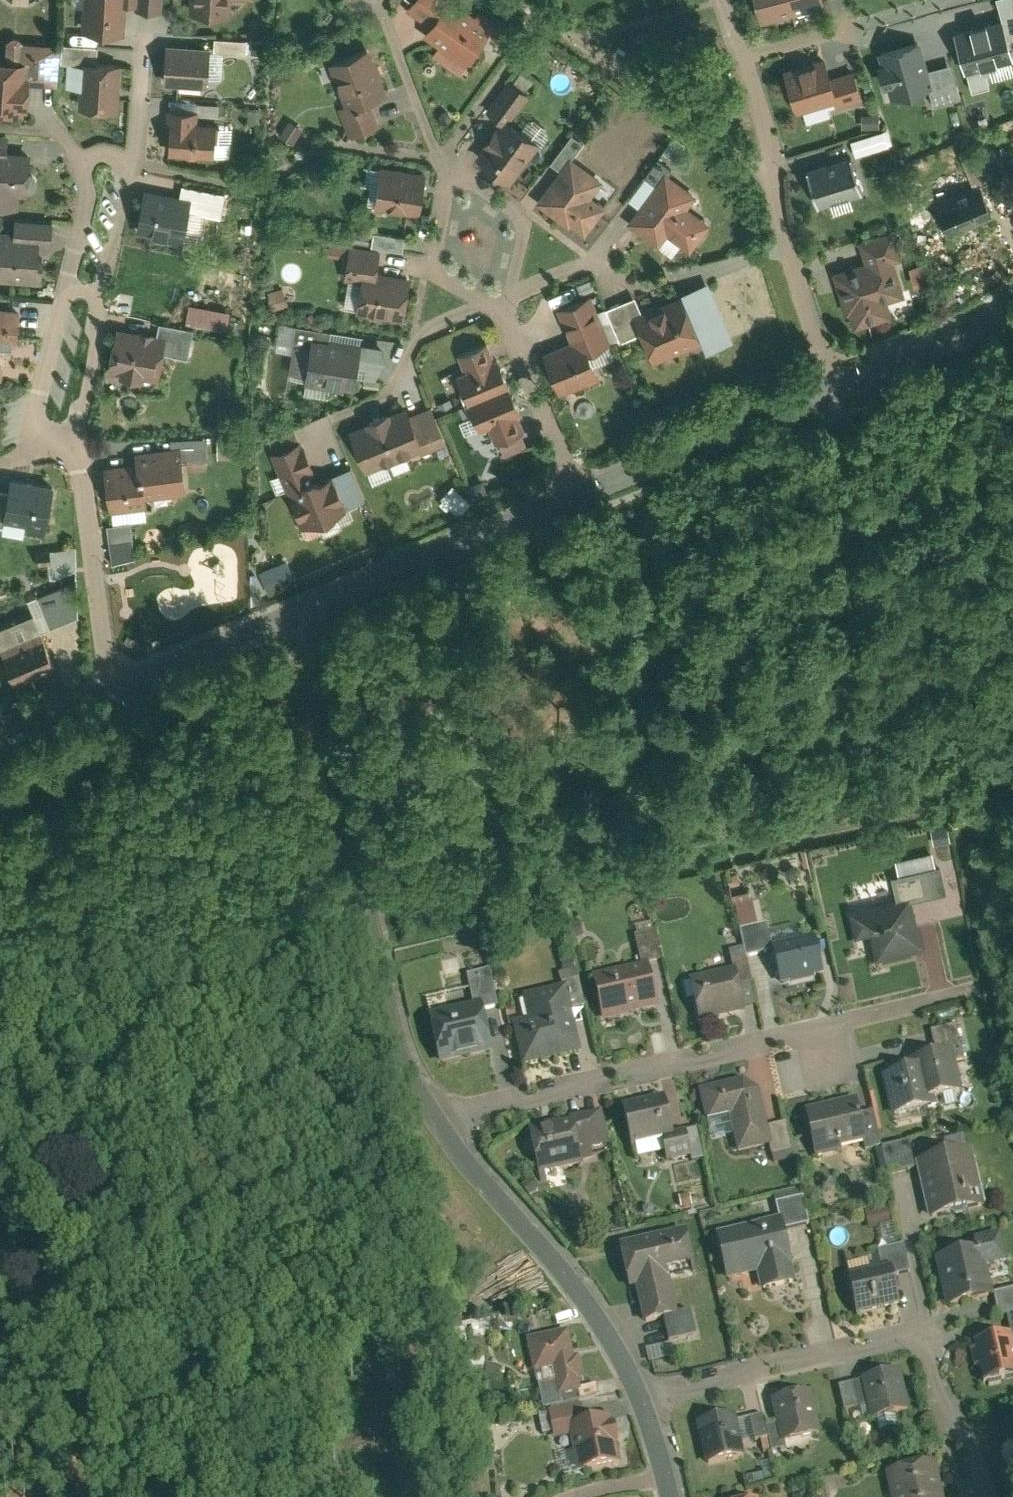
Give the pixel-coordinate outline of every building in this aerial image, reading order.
[(160,0),(81,0),(79,34),(118,36),(120,6),(134,6),(133,12),(160,14),(160,0)] [(185,16),(228,18),(228,0),(186,0),(185,16)] [(459,72),(493,25),(476,13),(473,18),(447,0),(410,0),(402,12),(424,29),(418,38),(439,53),(437,57),(459,72)] [(757,28),(824,10),(821,0),(750,0),(757,28)] [(1002,17),(954,31),(965,71),(1012,58),(1012,55),(1002,17)] [(500,24),(488,41),(503,51),(515,35),(500,24)] [(56,47),(20,45),(14,39),(8,38),(1,44),(0,63),(0,116),(8,117),(9,114),(16,114),(16,112),(24,112),(26,87),(54,89),(55,63),(56,47)] [(914,45),(879,55),(892,103),(926,94),(928,93),(923,76),(914,45)] [(76,64),(94,65),(95,48),(56,46),(56,47),(55,63),(76,64)] [(161,46),(158,88),(203,91),(206,49),(161,46)] [(385,95),(366,50),(325,66),(342,109),(335,112),(345,139),(375,127),(366,103),(385,95)] [(823,60),(779,74),(793,118),(827,107),(829,115),(862,104),(851,72),(829,79),(823,60)] [(115,115),(118,66),(94,65),(76,64),(73,112),(115,115)] [(949,68),(923,76),(928,93),(926,94),(931,110),(960,101),(949,68)] [(500,122),(507,127),(526,99),(504,83),(482,114),(498,125),(500,122)] [(215,114),(216,104),(196,102),(195,112),(215,114)] [(164,145),(163,157),(209,160),(212,126),(193,125),(194,113),(163,111),(160,145),(164,145)] [(875,117),(858,117),(858,132),(875,132),(875,117)] [(295,145),(304,129),(292,122),(283,139),(295,145)] [(473,161),(509,186),(536,147),(507,127),(500,122),(498,125),(493,131),(491,130),(478,148),(481,150),(473,161)] [(849,141),(854,157),(888,146),(882,130),(849,141)] [(546,165),(556,173),(566,160),(567,161),(579,145),(568,137),(546,165)] [(26,177),(27,152),(4,151),(5,138),(0,138),(0,211),(16,212),(17,199),(24,199),(28,199),(32,197),(35,193),(36,189),(35,185),(33,181),(30,178),(26,177)] [(803,172),(814,210),(860,197),(849,159),(803,172)] [(556,173),(532,205),(565,230),(567,228),(581,239),(603,210),(588,200),(599,185),(567,161),(566,160),(556,173)] [(417,217),(422,174),(378,168),(372,211),(417,217)] [(661,174),(623,227),(656,251),(664,240),(686,256),(707,227),(685,211),(694,198),(661,174)] [(946,239),(991,221),(977,186),(969,189),(962,192),(963,195),(957,197),(956,194),(931,204),(946,239)] [(177,188),(175,200),(186,202),(184,214),(217,220),(221,196),(177,188)] [(135,238),(177,247),(184,214),(186,202),(175,200),(144,194),(135,238)] [(12,222),(11,235),(0,234),(0,284),(37,288),(40,251),(49,252),(51,226),(12,222)] [(862,265),(828,276),(842,319),(845,318),(850,333),(890,320),(885,305),(903,300),(890,261),(897,258),(889,234),(856,245),(862,265)] [(370,235),(367,251),(376,252),(398,256),(401,240),(370,235)] [(325,257),(341,260),(344,247),(327,244),(325,257)] [(353,315),(400,323),(407,280),(372,274),(376,252),(367,251),(344,247),(341,260),(338,279),(359,283),(353,315)] [(708,289),(679,302),(698,346),(704,359),(733,346),(708,289)] [(567,344),(540,355),(557,398),(598,382),(587,355),(610,345),(590,296),(553,311),(567,344)] [(618,346),(639,337),(631,319),(639,315),(632,298),(602,311),(618,346)] [(639,315),(631,319),(639,337),(652,366),(698,346),(679,302),(677,298),(639,315)] [(225,327),(228,308),(185,304),(183,323),(225,327)] [(10,355),(10,347),(16,348),(18,315),(0,314),(0,354),(10,355)] [(156,326),(154,339),(163,340),(160,356),(188,361),(193,333),(156,326)] [(135,336),(114,332),(106,375),(114,377),(114,380),(142,385),(142,382),(155,384),(160,356),(163,340),(154,339),(151,338),(152,335),(136,332),(135,336)] [(302,385),(349,393),(351,378),(374,382),(380,346),(357,343),(356,346),(309,339),(308,349),(291,346),(286,375),(303,377),(302,385)] [(519,416),(496,360),(492,361),(485,344),(455,357),(462,374),(454,377),(477,433),(485,430),(493,448),(520,437),(512,419),(519,416)] [(362,427),(347,433),(364,474),(407,455),(410,462),(445,448),(428,408),(408,417),(404,409),(387,416),(386,413),(361,424),(362,427)] [(267,455),(265,456),(298,534),(332,520),(331,518),(363,505),(347,466),(329,474),(310,468),(299,441),(296,443),(292,432),(263,444),(267,455)] [(201,441),(168,441),(168,452),(179,451),(180,461),(202,461),(201,441)] [(214,441),(214,463),(235,462),(234,441),(214,441)] [(101,470),(106,515),(143,511),(142,501),(184,496),(180,461),(179,451),(168,452),(133,456),(134,467),(101,470)] [(53,486),(10,479),(8,491),(4,517),(27,521),(25,531),(45,535),(53,486)] [(479,483),(465,489),(472,504),(486,498),(479,483)] [(461,499),(450,488),(438,501),(450,512),(461,499)] [(8,491),(0,490),(0,526),(2,527),(4,517),(8,491)] [(105,522),(108,560),(132,558),(129,521),(105,522)] [(74,571),(73,546),(47,547),(48,572),(74,571)] [(290,585),(282,566),(258,576),(266,595),(290,585)] [(77,585),(35,601),(49,633),(78,624),(77,585)] [(29,617),(0,629),(0,664),(11,690),(53,672),(29,617)] [(891,880),(895,901),(910,898),(935,892),(931,871),(891,880)] [(787,889),(798,888),(797,876),(786,877),(787,889)] [(874,973),(924,962),(910,898),(895,901),(845,912),(853,947),(868,944),(874,973)] [(653,923),(633,924),(636,959),(655,958),(653,923)] [(743,963),(770,957),(769,951),(763,928),(736,935),(743,963)] [(778,990),(821,980),(812,940),(769,951),(770,957),(778,990)] [(616,1021),(656,1012),(646,968),(587,981),(599,1033),(617,1028),(616,1021)] [(696,1027),(741,1017),(731,971),(686,981),(696,1027)] [(437,1067),(490,1054),(481,1018),(495,1014),(485,974),(463,979),(470,1009),(425,1020),(437,1067)] [(557,979),(559,986),(574,983),(573,975),(557,979)] [(510,1029),(519,1071),(578,1057),(562,989),(520,999),(526,1025),(510,1029)] [(959,1097),(950,1056),(904,1066),(906,1074),(878,1080),(886,1120),(933,1110),(931,1103),(959,1097)] [(669,1114),(681,1112),(674,1076),(663,1078),(669,1114)] [(740,1083),(695,1093),(702,1127),(726,1122),(734,1158),(767,1151),(763,1131),(755,1092),(740,1083)] [(681,1134),(670,1137),(660,1097),(618,1108),(628,1151),(658,1144),(663,1167),(687,1162),(681,1136),(681,1134)] [(857,1119),(853,1101),(802,1112),(813,1163),(862,1152),(864,1152),(857,1119)] [(605,1146),(597,1112),(524,1129),(536,1178),(579,1168),(578,1164),(590,1161),(587,1151),(605,1146)] [(871,1116),(857,1119),(864,1152),(862,1152),(862,1154),(878,1151),(871,1116)] [(782,1127),(763,1131),(767,1151),(771,1169),(790,1165),(782,1127)] [(693,1133),(681,1136),(687,1162),(689,1167),(700,1164),(693,1133)] [(886,1180),(913,1173),(912,1168),(907,1146),(879,1152),(886,1180)] [(969,1155),(912,1168),(913,1173),(926,1226),(983,1213),(969,1155)] [(686,1199),(676,1201),(679,1212),(688,1210),(686,1199)] [(777,1224),(780,1235),(806,1229),(800,1202),(774,1208),(777,1224)] [(777,1224),(711,1239),(722,1285),(753,1277),(758,1298),(793,1290),(780,1235),(777,1224)] [(691,1275),(682,1234),(616,1249),(625,1290),(631,1289),(666,1281),(691,1275)] [(943,1314),(991,1302),(991,1299),(984,1271),(1002,1266),(996,1238),(969,1244),(972,1255),(931,1265),(943,1314)] [(886,1270),(888,1281),(906,1277),(899,1249),(874,1256),(878,1272),(886,1270)] [(855,1321),(896,1311),(888,1281),(886,1270),(878,1272),(844,1280),(855,1321)] [(666,1281),(631,1289),(640,1329),(660,1324),(675,1321),(674,1318),(666,1281)] [(1004,1321),(1012,1319),(1012,1294),(991,1299),(991,1302),(996,1323),(1004,1321)] [(675,1321),(660,1324),(665,1346),(692,1340),(686,1315),(674,1318),(675,1321)] [(1004,1321),(1009,1340),(1011,1349),(1012,1348),(1012,1319),(1004,1321)] [(570,1360),(565,1333),(521,1342),(528,1376),(550,1372),(552,1386),(555,1398),(576,1394),(575,1389),(574,1383),(579,1382),(575,1359),(570,1360)] [(1009,1340),(970,1349),(972,1355),(966,1356),(972,1382),(978,1380),(980,1390),(1012,1382),(1012,1356),(1011,1349),(1009,1340)] [(857,1386),(863,1408),(867,1426),(907,1416),(897,1376),(857,1386)] [(575,1389),(576,1394),(555,1398),(552,1386),(535,1389),(539,1410),(594,1400),(591,1386),(575,1389)] [(857,1386),(834,1391),(840,1414),(863,1408),(857,1386)] [(774,1429),(779,1446),(818,1436),(807,1395),(767,1405),(774,1429)] [(566,1430),(581,1427),(577,1408),(545,1414),(551,1445),(568,1441),(566,1430)] [(732,1418),(692,1428),(703,1469),(743,1458),(740,1448),(766,1441),(763,1431),(760,1418),(734,1425),(732,1418)] [(619,1469),(610,1421),(581,1427),(566,1430),(568,1441),(575,1477),(619,1469)] [(774,1429),(763,1431),(766,1441),(770,1456),(780,1453),(779,1446),(774,1429)] [(931,1464),(880,1477),(885,1496),(940,1496),(931,1464)]
